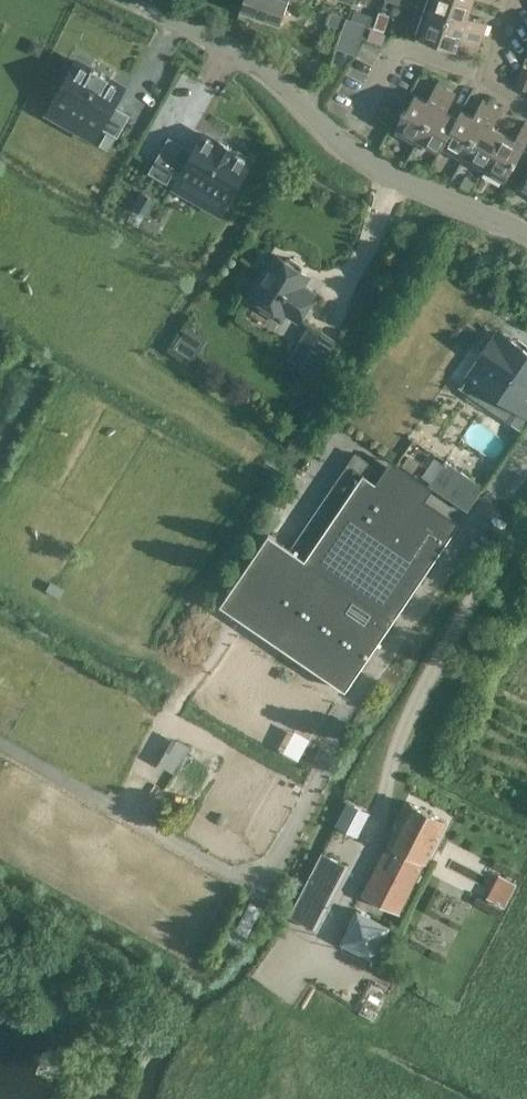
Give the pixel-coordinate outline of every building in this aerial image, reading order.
[(288,0),(243,0),(240,8),(280,22),(288,0)] [(473,2),(466,0),(428,0),(424,11),(483,32),(486,22),(469,15),(473,2)] [(480,42),(483,32),(424,11),(416,35),(457,49),(461,36),(480,42)] [(364,24),(330,12),(326,23),(341,29),(335,47),(354,54),(364,24)] [(526,91),(526,68),(521,66),(514,87),(526,91)] [(110,114),(120,98),(106,90),(107,87),(89,77),(88,79),(74,71),(51,109),(114,146),(127,124),(110,114)] [(419,138),(448,87),(438,81),(428,99),(416,93),(395,130),(416,142),(417,142),(419,138)] [(442,147),(457,116),(446,110),(456,92),(448,87),(419,138),(440,149),(442,147)] [(465,153),(492,102),(483,97),(473,114),(462,108),(457,116),(442,147),(462,158),(465,153)] [(465,153),(484,164),(503,131),(492,125),(502,107),(492,102),(465,153)] [(504,182),(526,140),(526,122),(525,120),(515,138),(503,131),(484,164),(481,169),(504,182)] [(219,216),(242,178),(228,170),(229,167),(212,157),(210,159),(196,151),(186,168),(161,153),(141,188),(159,199),(167,185),(219,216)] [(300,319),(315,294),(300,285),(307,274),(301,271),(302,268),(301,264),(291,257),(287,258),(285,261),(279,257),(263,282),(260,283),(256,290),(257,293),(253,298),(282,315),(285,310),(300,319)] [(193,362),(207,342),(187,329),(174,349),(193,362)] [(336,339),(324,332),(302,368),(314,375),(336,339)] [(522,342),(517,343),(513,341),(506,352),(493,344),(483,359),(496,367),(488,379),(526,404),(526,346),(522,342)] [(291,548),(269,533),(220,604),(346,690),(452,533),(364,473),(371,463),(356,452),(291,548)] [(485,486),(445,460),(429,485),(468,511),(485,486)] [(286,748),(300,755),(311,735),(296,727),(286,748)] [(183,774),(198,745),(174,732),(159,761),(183,774)] [(410,801),(363,892),(400,911),(426,860),(447,820),(410,801)] [(340,836),(356,844),(369,816),(352,809),(340,836)] [(499,870),(487,894),(506,903),(518,879),(499,870)] [(391,925),(357,907),(339,942),(373,960),(391,925)]
